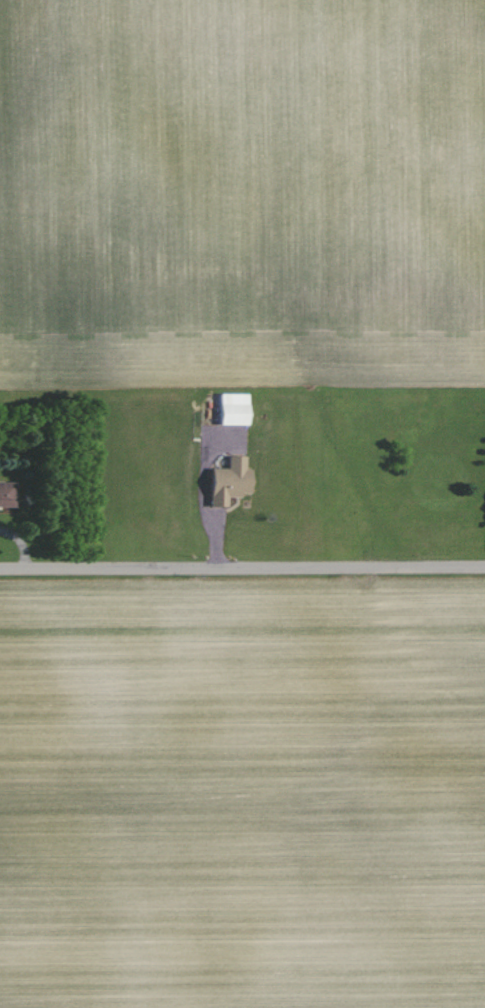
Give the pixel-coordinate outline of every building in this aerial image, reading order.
[(244,425),(245,393),(217,393),(217,424),(244,425)] [(243,455),(226,455),(226,468),(208,467),(208,505),(225,506),(225,496),(239,497),(239,492),(247,492),(248,469),(243,468),(243,455)] [(13,506),(13,481),(0,481),(0,506),(13,506)]
